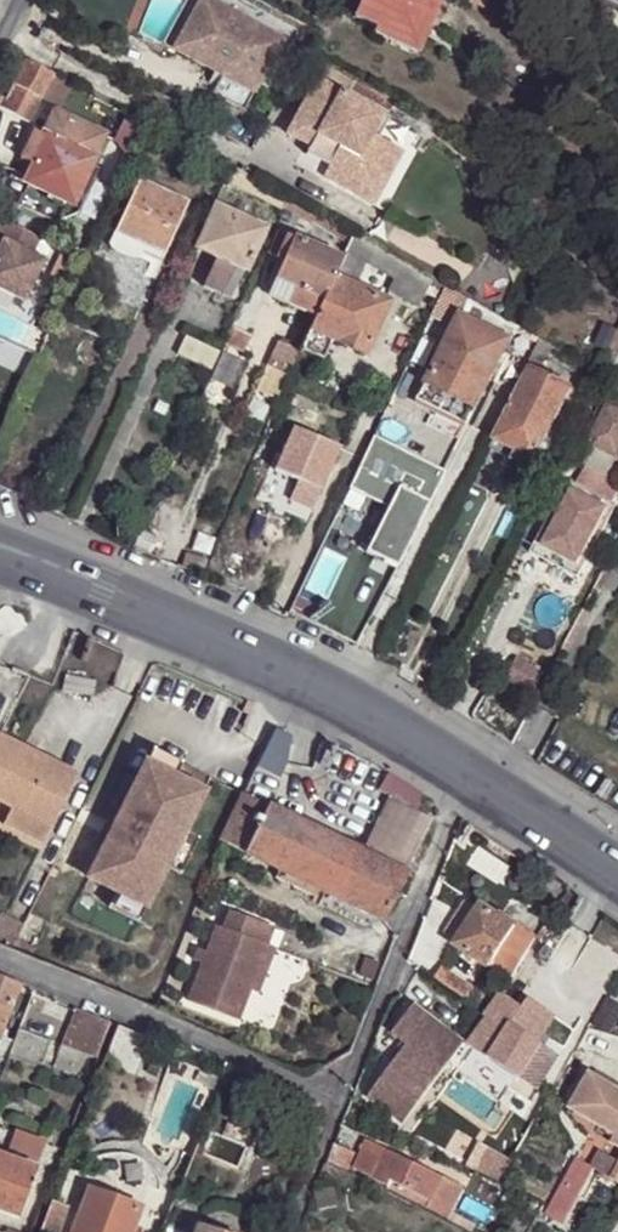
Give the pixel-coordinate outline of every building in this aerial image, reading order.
[(258,81),(280,40),(209,0),(198,0),(178,37),(258,81)] [(434,6),(435,3),(436,0),(361,0),(355,14),(374,22),(371,31),(413,50),(422,31),(424,28),(423,22),(419,19),(426,6),(430,7),(434,6)] [(424,28),(434,6),(430,7),(426,6),(419,19),(423,22),(424,28)] [(241,112),(258,81),(178,37),(171,50),(219,77),(208,94),(241,112)] [(48,75),(25,62),(0,108),(23,120),(48,75)] [(284,135),(310,149),(320,155),(322,151),(333,157),(326,169),(367,191),(391,149),(377,140),(389,121),(316,79),(284,135)] [(58,102),(74,116),(87,101),(71,87),(58,102)] [(104,140),(53,115),(47,128),(66,137),(61,148),(93,164),(104,140)] [(47,128),(41,140),(31,163),(20,185),(71,210),(93,164),(61,148),(66,137),(47,128)] [(31,163),(41,140),(35,137),(24,159),(31,163)] [(145,153),(136,149),(126,166),(136,171),(145,153)] [(320,155),(310,149),(304,158),(326,169),(333,157),(322,151),(320,155)] [(367,191),(326,169),(320,181),(372,209),(403,155),(391,149),(367,191)] [(111,232),(160,254),(182,202),(134,180),(111,232)] [(212,255),(232,262),(243,267),(262,225),(213,205),(196,248),(212,255)] [(4,224),(0,232),(0,293),(20,303),(41,262),(29,256),(37,240),(4,224)] [(157,263),(160,254),(111,232),(108,240),(157,263)] [(272,281),(320,302),(338,260),(276,234),(266,256),(281,262),(272,281)] [(391,293),(429,313),(442,286),(350,234),(338,260),(320,302),(314,317),(308,328),(335,340),(364,353),(387,301),(363,291),(370,266),(397,281),(391,293)] [(224,280),(232,262),(212,255),(205,271),(224,280)] [(218,293),(224,280),(205,271),(199,284),(218,293)] [(266,295),(314,317),(320,302),(272,281),(266,295)] [(518,336),(521,331),(506,322),(450,290),(435,320),(450,328),(443,342),(492,367),(506,343),(513,346),(518,336)] [(326,363),(335,340),(308,328),(298,352),(326,363)] [(592,345),(605,351),(613,334),(600,328),(592,345)] [(530,342),(518,336),(513,346),(510,349),(522,355),(530,342)] [(178,358),(208,370),(215,354),(186,340),(178,358)] [(272,359),(291,369),(298,352),(279,342),(272,359)] [(492,367),(443,342),(423,379),(472,405),(492,367)] [(606,371),(614,375),(617,366),(617,344),(606,371)] [(502,465),(524,476),(568,386),(530,365),(498,430),(515,438),(502,465)] [(464,421),(472,405),(423,379),(414,395),(431,404),(464,421)] [(464,421),(431,404),(423,419),(456,435),(464,421)] [(617,451),(617,415),(601,408),(583,447),(614,461),(617,451)] [(339,450),(295,429),(277,467),(299,478),(291,494),(313,504),(339,450)] [(515,438),(498,430),(484,457),(502,465),(515,438)] [(442,472),(371,436),(346,488),(385,508),(363,552),(394,568),(442,472)] [(614,461),(583,447),(576,462),(606,479),(614,461)] [(573,579),(611,507),(562,481),(525,554),(573,579)] [(517,681),(535,691),(541,679),(521,667),(518,672),(514,680),(517,681)] [(0,737),(0,803),(9,808),(50,828),(76,775),(9,742),(0,737)] [(154,747),(147,761),(175,776),(182,761),(154,747)] [(116,821),(89,875),(116,889),(147,904),(167,865),(185,829),(204,790),(175,776),(147,761),(126,801),(116,821)] [(381,790),(394,798),(417,812),(419,795),(388,775),(381,790)] [(244,852),(266,806),(242,794),(219,840),(244,852)] [(108,817),(116,821),(126,801),(118,797),(108,817)] [(381,919),(428,819),(417,812),(394,798),(366,855),(356,850),(334,896),(381,919)] [(334,896),(356,850),(266,806),(244,852),(269,865),(334,896)] [(50,828),(9,808),(2,824),(42,843),(50,828)] [(185,829),(167,865),(181,873),(199,837),(185,829)] [(147,904),(116,889),(109,903),(139,919),(147,904)] [(455,945),(505,978),(533,939),(483,906),(455,945)] [(270,932),(226,916),(219,934),(213,931),(203,956),(199,968),(185,1005),(235,1024),(246,994),(263,951),(270,932)] [(10,952),(20,932),(0,921),(0,948),(10,952)] [(263,951),(246,994),(254,997),(271,954),(263,951)] [(199,968),(203,956),(195,953),(191,965),(199,968)] [(438,981),(467,1000),(474,990),(445,971),(438,981)] [(373,990),(377,981),(363,976),(361,985),(373,990)] [(18,986),(0,979),(0,1029),(18,986)] [(536,1045),(554,1020),(527,1001),(521,1009),(499,993),(463,1042),(486,1058),(479,1067),(501,1083),(508,1074),(531,1092),(556,1059),(536,1045)] [(464,1035),(413,1000),(392,1029),(408,1039),(370,1093),(406,1118),(464,1035)] [(96,1058),(108,1024),(75,1009),(62,1045),(96,1058)] [(574,1035),(554,1020),(536,1045),(556,1059),(574,1035)] [(137,1078),(151,1043),(117,1027),(103,1064),(137,1078)] [(13,1042),(0,1036),(0,1059),(5,1062),(13,1042)] [(219,1081),(197,1072),(192,1083),(214,1093),(219,1081)] [(591,1075),(569,1111),(592,1144),(600,1154),(617,1164),(617,1090),(591,1075)] [(224,1126),(219,1140),(244,1150),(247,1152),(252,1137),(224,1126)] [(350,1169),(425,1209),(430,1199),(448,1208),(458,1188),(386,1150),(385,1153),(365,1141),(361,1148),(357,1155),(334,1143),(325,1161),(349,1172),(350,1169)] [(600,1154),(593,1165),(596,1167),(595,1168),(611,1177),(617,1165),(617,1164),(600,1154)] [(18,1217),(36,1170),(0,1157),(0,1210),(18,1217)] [(548,1211),(566,1220),(595,1168),(596,1167),(593,1165),(579,1157),(548,1211)] [(330,1189),(313,1192),(314,1209),(332,1205),(330,1189)] [(140,1210),(89,1191),(73,1231),(132,1231),(140,1210)] [(41,1231),(54,1231),(64,1205),(53,1200),(41,1231)]
